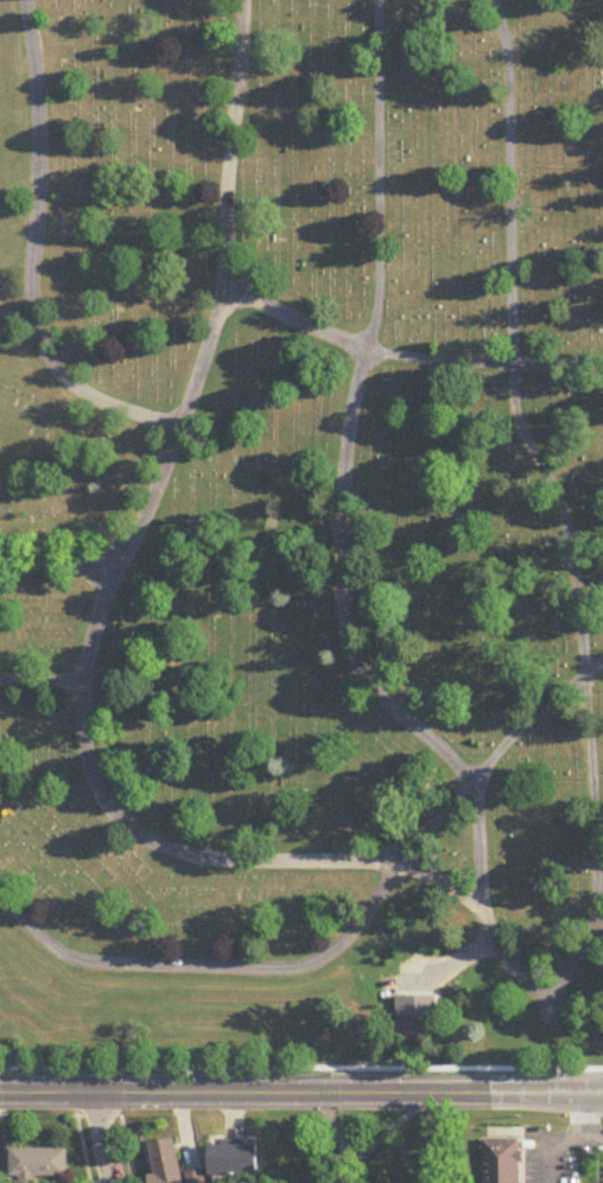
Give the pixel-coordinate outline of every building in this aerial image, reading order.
[(424,1018),(399,1019),(400,1042),(425,1041),(424,1018)] [(149,1182),(183,1182),(176,1139),(148,1144),(153,1175),(148,1176),(149,1182)] [(523,1140),(484,1140),(484,1182),(524,1182),(523,1140)] [(259,1177),(259,1146),(210,1146),(210,1177),(259,1177)] [(12,1149),(11,1182),(36,1182),(36,1178),(68,1178),(68,1150),(12,1149)] [(204,1173),(188,1174),(189,1182),(205,1182),(204,1173)]
